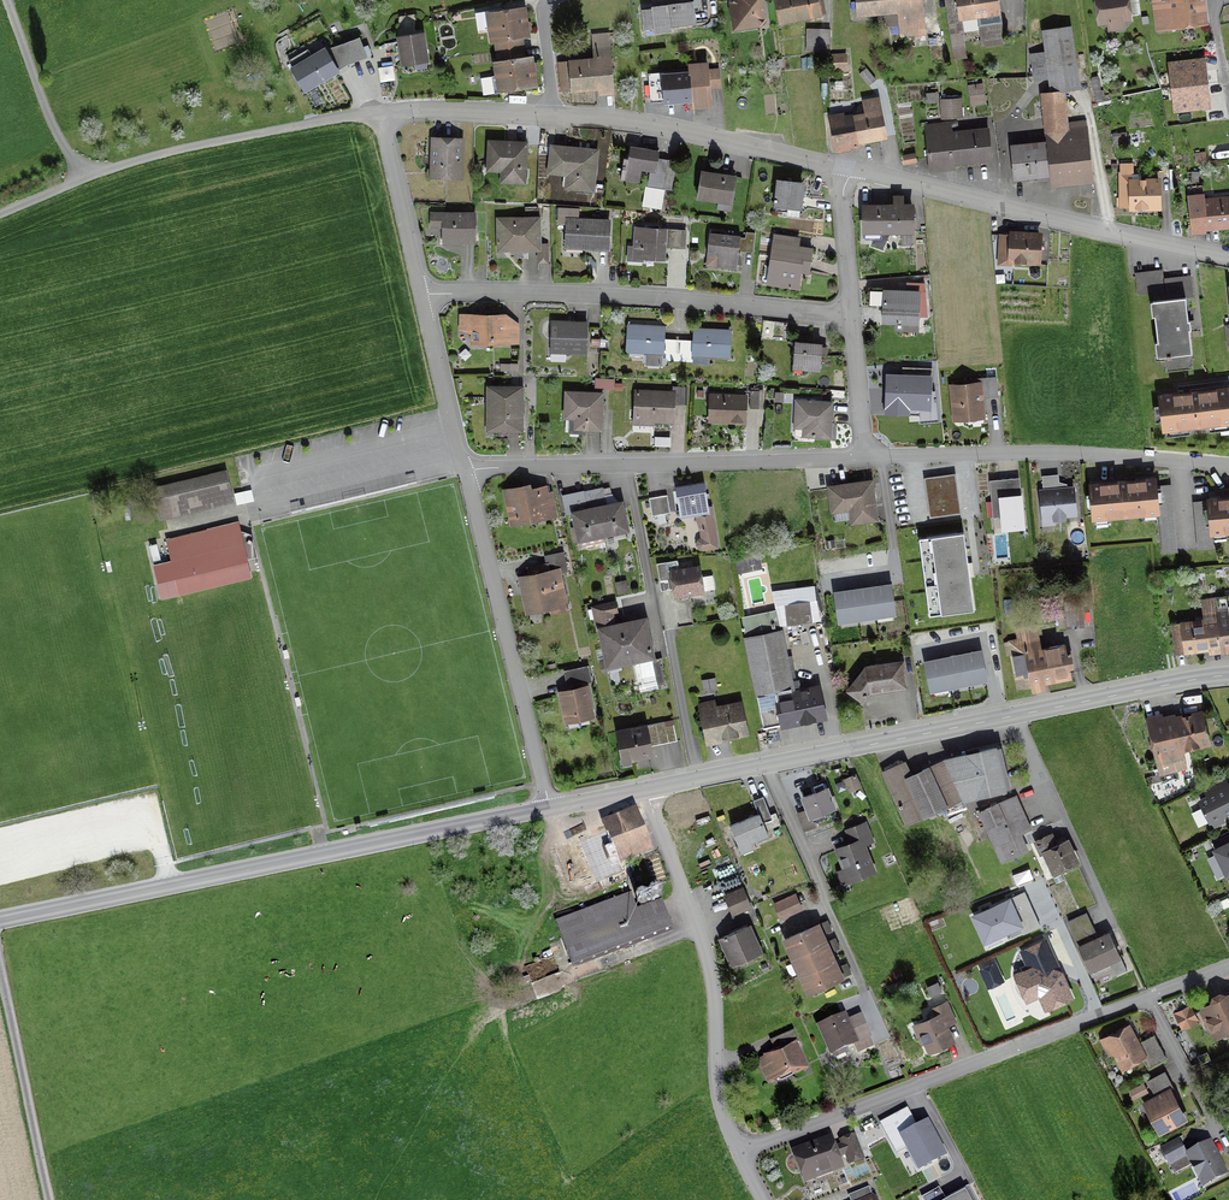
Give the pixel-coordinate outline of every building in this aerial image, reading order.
[(760,0),(730,0),(733,20),(730,20),(731,24),(732,27),(735,29),(738,30),(741,30),(743,30),(742,27),(759,25),(763,20),(760,0)] [(820,17),(817,0),(773,0),(778,25),(820,17)] [(856,18),(857,18),(857,14),(885,11),(886,27),(898,26),(899,37),(923,35),(920,0),(854,0),(856,18)] [(1002,37),(997,0),(945,0),(954,60),(965,58),(960,28),(977,26),(980,47),(1004,44),(1002,37)] [(1128,19),(1126,0),(1095,0),(1099,23),(1128,19)] [(1203,22),(1200,0),(1152,0),(1156,31),(1174,29),(1173,26),(1203,22)] [(668,25),(691,22),(690,14),(693,13),(691,1),(657,5),(657,8),(641,10),(643,26),(653,24),(654,34),(669,32),(668,25)] [(494,40),(496,52),(498,64),(495,65),(499,90),(533,85),(531,70),(529,59),(522,60),(520,49),(518,37),(526,36),(524,27),(522,10),(488,15),(487,12),(475,14),(478,31),(490,29),(491,41),(494,40)] [(1062,92),(1077,90),(1067,27),(1043,30),(1046,54),(1031,56),(1034,80),(1050,78),(1052,93),(1041,94),(1047,151),(1034,152),(1033,145),(1010,147),(1014,180),(1090,171),(1085,122),(1065,125),(1062,92)] [(828,46),(828,31),(805,30),(805,51),(819,51),(819,46),(828,46)] [(422,33),(396,37),(401,64),(426,60),(422,33)] [(570,88),(612,84),(608,35),(591,36),(592,49),(594,49),(595,60),(558,63),(561,91),(570,90),(570,88)] [(367,57),(360,39),(329,51),(336,69),(367,57)] [(831,70),(845,69),(845,51),(830,51),(831,70)] [(324,52),(291,71),(304,92),(335,73),(324,52)] [(688,71),(688,75),(690,100),(691,108),(709,106),(708,89),(718,88),(717,70),(706,71),(706,69),(688,71)] [(868,86),(874,81),(865,69),(858,75),(868,86)] [(690,100),(688,75),(663,77),(665,102),(690,100)] [(971,105),(983,103),(980,85),(968,87),(971,105)] [(865,107),(867,117),(865,118),(857,119),(829,125),(835,153),(849,150),(848,144),(858,142),(861,142),(883,137),(878,115),(881,115),(878,101),(864,104),(865,107)] [(942,118),(959,117),(958,101),(941,102),(942,118)] [(951,135),(950,124),(924,127),(928,163),(989,157),(987,131),(951,135)] [(1113,147),(1126,145),(1124,136),(1112,137),(1113,147)] [(459,176),(460,141),(432,140),(431,175),(459,176)] [(523,183),(524,144),(488,142),(487,163),(501,164),(501,182),(523,183)] [(656,161),(658,152),(629,147),(627,160),(623,159),(620,180),(638,182),(640,171),(654,173),(654,176),(655,178),(657,179),(662,180),(661,189),(668,190),(670,177),(663,176),(666,162),(656,161)] [(590,190),(594,153),(551,148),(549,172),(575,175),(574,188),(590,190)] [(904,164),(915,162),(913,155),(902,157),(904,164)] [(1119,208),(1158,207),(1157,183),(1130,183),(1129,169),(1119,169),(1119,208)] [(730,202),(734,178),(701,173),(697,197),(730,202)] [(785,216),(798,217),(801,184),(777,182),(775,200),(773,200),(773,202),(775,202),(774,211),(786,212),(785,216)] [(1191,229),(1228,225),(1228,202),(1202,205),(1201,197),(1198,197),(1198,195),(1190,196),(1191,198),(1188,198),(1191,229)] [(888,232),(911,231),(911,207),(901,207),(901,199),(893,199),(894,207),(863,207),(863,232),(877,232),(871,244),(880,248),(888,232)] [(581,248),(607,249),(608,224),(591,223),(591,221),(576,221),(577,209),(558,209),(557,225),(566,225),(565,244),(582,244),(581,248)] [(442,241),(473,241),(474,215),(442,215),(442,241)] [(507,246),(507,249),(537,249),(537,263),(546,263),(546,245),(537,245),(536,220),(498,221),(498,247),(507,246)] [(669,248),(680,249),(681,231),(634,228),(632,248),(627,247),(626,261),(641,262),(641,256),(663,258),(664,238),(670,238),(669,248)] [(743,251),(752,252),(754,234),(745,233),(743,251)] [(715,268),(735,270),(739,237),(708,234),(706,255),(717,256),(715,268)] [(1010,260),(1037,262),(1038,237),(1000,235),(998,264),(1010,265),(1010,260)] [(789,271),(807,273),(811,249),(784,245),(784,242),(794,244),(795,240),(773,236),(766,278),(788,281),(789,271)] [(1161,273),(1134,276),(1136,295),(1152,293),(1153,302),(1152,302),(1158,357),(1162,357),(1190,354),(1191,354),(1188,330),(1190,330),(1189,321),(1187,321),(1184,299),(1192,298),(1190,279),(1163,282),(1161,273)] [(923,284),(906,283),(905,292),(883,291),(883,288),(867,288),(867,305),(882,306),(882,323),(895,323),(894,330),(916,331),(917,317),(926,317),(924,292),(923,292),(923,284)] [(516,344),(516,326),(503,326),(503,317),(472,317),(471,342),(502,342),(502,344),(516,344)] [(586,353),(587,327),(566,327),(567,323),(550,323),(549,349),(564,349),(564,353),(586,353)] [(675,362),(676,343),(662,342),(663,328),(627,326),(625,352),(646,353),(646,365),(659,365),(660,358),(661,358),(661,361),(675,362)] [(729,332),(693,330),(692,344),(679,343),(678,362),(691,363),(691,355),(728,357),(729,332)] [(818,368),(820,345),(794,343),(792,365),(818,368)] [(1192,370),(1190,354),(1162,357),(1164,373),(1192,370)] [(930,370),(908,369),(908,378),(887,378),(886,402),(907,403),(907,406),(918,407),(919,384),(930,384),(930,370)] [(987,397),(996,396),(995,378),(986,379),(987,397)] [(595,388),(612,389),(612,380),(595,379),(595,388)] [(969,415),(981,414),(978,384),(951,387),(953,418),(969,416),(969,415)] [(671,404),(682,405),(683,388),(672,388),(672,394),(635,392),(634,420),(671,421),(671,404)] [(1228,389),(1159,398),(1163,430),(1228,423),(1228,397),(1228,389)] [(493,411),(492,429),(519,430),(519,412),(522,410),(522,407),(521,405),(520,404),(515,403),(515,390),(488,390),(488,411),(493,411)] [(748,409),(757,409),(758,391),(749,391),(748,409)] [(583,430),(600,430),(601,394),(565,393),(564,418),(569,419),(568,433),(583,434),(583,430)] [(721,422),(742,423),(743,397),(711,396),(710,413),(722,413),(721,422)] [(813,437),(829,438),(831,403),(795,401),(794,428),(803,428),(803,438),(813,439),(813,437)] [(203,497),(229,491),(224,473),(152,491),(159,520),(206,508),(203,497)] [(955,474),(925,478),(930,516),(960,512),(955,474)] [(988,481),(990,496),(999,495),(997,480),(988,481)] [(1093,519),(1156,513),(1153,480),(1090,486),(1093,519)] [(852,523),(874,520),(869,483),(829,489),(832,508),(849,505),(852,523)] [(703,484),(674,489),(679,517),(695,515),(696,519),(699,531),(701,539),(697,541),(696,545),(698,549),(702,550),(716,548),(710,507),(707,507),(703,484)] [(1042,485),(1043,492),(1040,492),(1042,517),(1052,516),(1053,521),(1064,520),(1064,515),(1074,514),(1072,489),(1049,492),(1049,484),(1042,485)] [(552,508),(542,510),(539,493),(531,494),(530,490),(528,489),(525,489),(523,488),(508,491),(515,524),(533,520),(532,517),(543,514),(544,518),(554,516),(552,508)] [(601,488),(592,490),(583,492),(587,510),(583,511),(572,513),(575,527),(570,528),(573,539),(577,538),(579,546),(603,541),(602,537),(601,533),(625,528),(620,503),(614,505),(605,506),(601,488)] [(651,516),(669,513),(666,496),(648,499),(651,516)] [(1002,530),(1023,528),(1020,496),(999,498),(1002,530)] [(1208,501),(1211,534),(1228,532),(1228,499),(1208,501)] [(174,577),(245,559),(240,538),(239,539),(236,525),(166,542),(171,562),(174,577)] [(965,567),(961,532),(920,537),(929,611),(970,606),(965,567)] [(566,572),(562,553),(544,557),(546,565),(554,564),(555,569),(558,571),(558,573),(566,572)] [(174,577),(171,562),(154,566),(162,599),(250,577),(245,559),(174,577)] [(655,564),(658,582),(667,581),(666,574),(671,573),(674,596),(713,590),(711,576),(699,578),(697,568),(678,571),(676,561),(655,564)] [(551,613),(566,610),(560,582),(556,583),(554,573),(552,572),(547,573),(540,568),(533,569),(534,576),(523,578),(529,607),(540,605),(541,611),(550,609),(551,613)] [(838,591),(833,592),(837,619),(892,612),(888,584),(875,586),(857,588),(838,591)] [(624,585),(615,587),(617,594),(626,592),(624,585)] [(1204,625),(1181,628),(1180,624),(1170,625),(1174,655),(1184,653),(1184,650),(1213,646),(1219,645),(1228,644),(1228,597),(1200,602),(1204,625)] [(794,623),(812,621),(810,602),(791,604),(794,623)] [(592,607),(597,630),(598,630),(598,629),(612,626),(610,613),(615,612),(613,603),(592,607)] [(1065,629),(1083,628),(1081,603),(1063,604),(1065,629)] [(791,689),(779,631),(773,633),(772,628),(774,628),(773,623),(771,623),(770,617),(752,621),(751,616),(740,618),(742,628),(740,628),(741,631),(743,631),(763,728),(823,716),(818,689),(808,691),(808,690),(806,690),(806,691),(791,695),(790,689),(791,689)] [(598,630),(606,667),(652,657),(644,619),(612,626),(598,629),(598,630)] [(1012,655),(1017,684),(1068,675),(1063,645),(1037,650),(1032,627),(1015,630),(1017,641),(1004,644),(1006,656),(1012,655)] [(984,678),(978,650),(965,653),(947,656),(929,660),(924,661),(930,689),(984,678)] [(656,686),(665,684),(661,660),(652,662),(656,686)] [(904,687),(901,663),(864,668),(847,691),(862,702),(869,692),(904,687)] [(589,681),(586,667),(565,672),(568,686),(589,681)] [(591,716),(585,688),(560,693),(565,718),(574,716),(578,719),(591,716)] [(698,710),(705,740),(745,732),(739,705),(713,710),(713,707),(698,710)] [(1207,742),(1200,715),(1147,728),(1156,763),(1183,757),(1180,748),(1207,742)] [(628,757),(628,760),(647,756),(646,749),(650,748),(650,747),(675,741),(672,725),(664,727),(663,722),(616,732),(622,759),(628,757)] [(903,763),(882,772),(906,826),(962,800),(1003,790),(993,749),(945,760),(909,777),(903,763)] [(848,790),(858,786),(854,776),(843,780),(848,790)] [(822,784),(813,788),(815,793),(802,798),(807,809),(797,813),(804,831),(815,827),(812,817),(832,809),(825,789),(824,789),(822,784)] [(1205,800),(1217,823),(1228,817),(1228,787),(1205,800)] [(769,815),(762,797),(752,801),(758,815),(729,826),(738,847),(767,836),(760,819),(769,815)] [(1017,835),(1028,830),(1013,797),(979,812),(1001,862),(1025,851),(1017,835)] [(616,856),(648,843),(635,809),(624,814),(627,823),(569,847),(566,840),(552,845),(571,891),(584,886),(584,887),(622,872),(616,856)] [(864,824),(847,831),(853,845),(836,851),(847,879),(871,870),(862,845),(871,842),(864,824)] [(1053,872),(1074,861),(1065,842),(1050,850),(1044,837),(1035,842),(1041,854),(1044,853),(1053,872)] [(1215,850),(1225,874),(1228,873),(1228,844),(1215,850)] [(733,913),(749,906),(742,890),(726,897),(733,913)] [(666,914),(641,924),(629,893),(554,922),(572,969),(672,931),(666,914)] [(1025,894),(975,917),(989,949),(1039,926),(1031,908),(1025,894)] [(800,909),(794,896),(773,906),(779,918),(800,909)] [(1124,971),(1108,934),(1099,938),(1094,941),(1088,927),(1091,926),(1088,920),(1085,913),(1067,922),(1072,934),(1092,978),(1110,970),(1113,976),(1123,971),(1124,971)] [(825,933),(830,931),(826,921),(820,924),(825,933)] [(835,967),(832,960),(828,952),(824,943),(820,934),(816,926),(788,938),(796,956),(804,973),(812,991),(840,978),(835,967)] [(756,949),(747,927),(723,937),(727,946),(724,947),(730,960),(756,949)] [(833,951),(838,948),(834,939),(828,941),(833,951)] [(1047,940),(1020,952),(1029,970),(1015,977),(1026,1002),(1041,995),(1047,1009),(1073,998),(1047,940)] [(844,976),(850,974),(845,964),(840,967),(844,976)] [(930,996),(940,992),(936,983),(926,988),(930,996)] [(1223,997),(1219,996),(1213,999),(1211,1003),(1214,1008),(1206,1012),(1205,1017),(1213,1033),(1218,1034),(1225,1030),(1226,1033),(1228,1033),(1228,994),(1223,997)] [(943,1024),(953,1019),(945,1003),(932,1009),(936,1017),(917,1026),(921,1034),(919,1036),(921,1042),(925,1043),(928,1051),(951,1041),(943,1024)] [(1173,1015),(1177,1023),(1193,1015),(1189,1007),(1173,1015)] [(842,1047),(868,1035),(860,1017),(845,1024),(842,1017),(820,1027),(833,1057),(844,1053),(842,1047)] [(1158,1055),(1145,1061),(1127,1027),(1109,1037),(1114,1048),(1113,1052),(1121,1068),(1142,1057),(1148,1068),(1164,1059),(1163,1056),(1158,1055)] [(792,1031),(773,1040),(778,1051),(765,1056),(766,1058),(758,1062),(767,1082),(776,1078),(776,1077),(787,1072),(792,1074),(803,1069),(793,1045),(797,1043),(792,1031)] [(1147,1082),(1155,1098),(1147,1102),(1153,1114),(1151,1118),(1159,1132),(1183,1120),(1168,1092),(1172,1090),(1163,1073),(1147,1082)] [(1139,1096),(1146,1093),(1142,1085),(1135,1088),(1139,1096)] [(943,1154),(926,1121),(899,1136),(917,1168),(943,1154)] [(860,1158),(853,1137),(840,1142),(848,1163),(860,1158)] [(804,1180),(840,1166),(829,1139),(794,1153),(804,1180)] [(1185,1157),(1185,1156),(1177,1142),(1161,1150),(1169,1165),(1185,1157)] [(1224,1173),(1208,1144),(1187,1155),(1202,1185),(1224,1173)] [(872,1196),(868,1187),(847,1196),(849,1199),(863,1199),(872,1196)] [(970,1188),(950,1199),(977,1199),(970,1188)]
